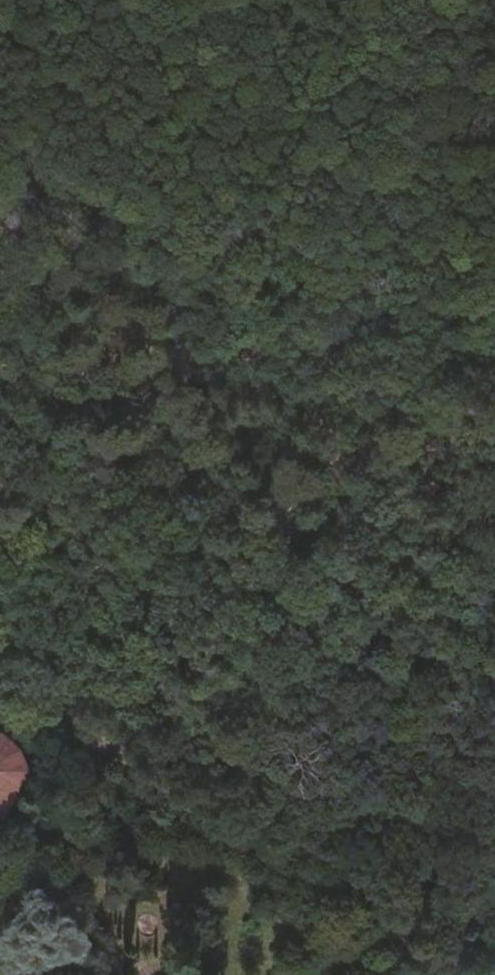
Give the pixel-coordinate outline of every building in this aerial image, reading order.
[(25,772),(16,749),(1,735),(0,735),(0,815),(25,772)]
